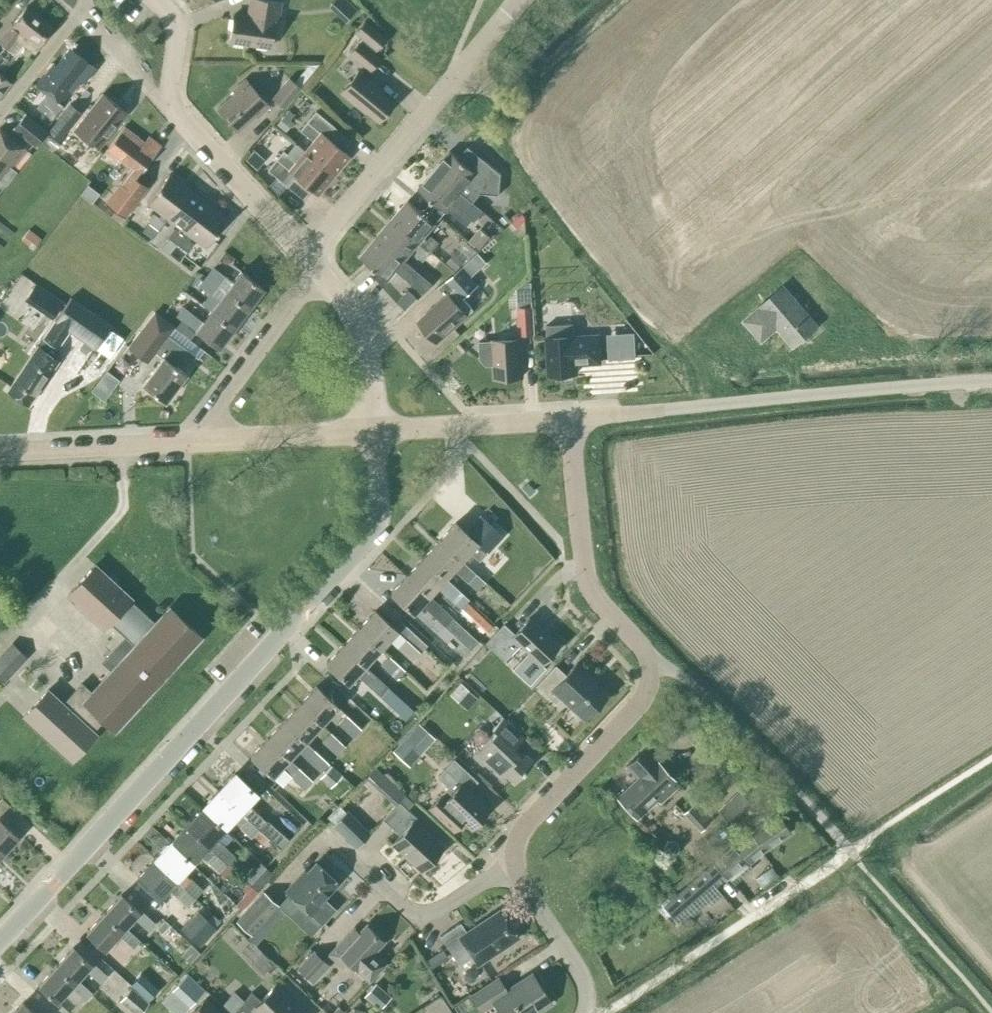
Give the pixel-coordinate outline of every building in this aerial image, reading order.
[(228,44),(245,47),(246,43),(270,47),(273,22),(277,23),(280,1),(271,0),(249,0),(246,17),(233,15),(228,44)] [(7,49),(16,56),(25,45),(34,52),(53,27),(26,6),(0,39),(0,44),(7,49)] [(355,30),(376,49),(384,39),(363,22),(355,30)] [(349,51),(371,70),(379,60),(357,42),(349,51)] [(50,97),(42,107),(54,116),(63,105),(60,103),(80,79),(84,82),(95,69),(68,48),(55,65),(52,62),(34,85),(50,97)] [(358,71),(340,92),(364,112),(365,110),(378,121),(393,102),(381,91),(382,90),(358,71)] [(10,82),(0,75),(0,95),(10,82)] [(270,98),(282,109),(298,89),(287,78),(270,98)] [(256,117),(269,106),(245,79),(232,90),(234,92),(217,108),(237,131),(254,115),(256,117)] [(73,130),(97,149),(126,112),(102,93),(73,130)] [(69,106),(48,132),(59,141),(80,114),(69,106)] [(290,119),(294,114),(288,110),(276,123),(285,131),(293,122),(290,119)] [(313,141),(305,151),(333,175),(348,155),(326,137),(334,127),(315,111),(300,130),(313,141)] [(25,113),(13,128),(35,146),(47,130),(25,113)] [(105,204),(114,211),(111,215),(120,222),(148,187),(136,179),(161,145),(148,136),(145,141),(124,125),(106,149),(133,168),(126,177),(112,196),(105,204)] [(25,149),(0,130),(0,180),(6,185),(17,171),(12,167),(25,149)] [(333,175),(305,151),(295,143),(286,153),(283,151),(267,169),(286,185),(294,175),(317,194),(333,175)] [(450,150),(434,169),(471,200),(479,190),(498,193),(501,173),(484,158),(474,170),(450,150)] [(483,210),(471,200),(434,169),(418,187),(445,210),(450,206),(467,221),(471,216),(475,219),(483,210)] [(158,229),(167,218),(188,189),(168,174),(147,202),(161,213),(158,216),(154,213),(148,222),(158,229)] [(167,252),(175,242),(177,244),(207,203),(188,189),(167,218),(180,227),(177,231),(173,228),(159,246),(167,252)] [(408,200),(392,219),(431,251),(439,242),(431,235),(427,239),(424,236),(435,223),(408,200)] [(207,203),(177,244),(186,251),(192,242),(188,239),(191,236),(205,247),(227,218),(207,203)] [(423,261),(431,251),(392,219),(377,237),(405,260),(415,247),(419,250),(415,254),(423,261)] [(151,238),(158,229),(148,222),(141,230),(151,238)] [(491,236),(479,227),(468,240),(480,249),(491,236)] [(41,238),(29,229),(24,236),(36,245),(41,238)] [(416,269),(405,260),(377,237),(361,256),(388,279),(396,270),(400,272),(408,279),(424,292),(432,282),(416,269)] [(455,269),(464,260),(455,252),(447,261),(455,269)] [(212,267),(206,276),(248,308),(263,288),(241,271),(232,282),(212,267)] [(446,280),(454,288),(418,320),(437,342),(473,309),(463,297),(477,284),(461,267),(446,280)] [(210,311),(232,329),(248,308),(206,276),(198,286),(209,294),(201,305),(210,311)] [(525,282),(517,289),(519,334),(535,333),(533,305),(532,305),(531,282),(525,282)] [(52,319),(63,302),(35,283),(24,300),(52,319)] [(760,306),(745,320),(762,339),(777,325),(794,345),(817,325),(783,285),(759,305),(760,306)] [(406,309),(417,298),(409,289),(397,300),(406,309)] [(70,298),(41,339),(43,340),(56,349),(69,330),(95,348),(95,347),(109,357),(122,338),(108,329),(110,325),(70,298)] [(218,348),(232,329),(210,311),(202,322),(182,307),(175,315),(181,320),(195,331),(218,348)] [(142,384),(164,401),(185,374),(174,365),(186,349),(168,336),(175,328),(157,314),(131,348),(148,362),(156,352),(162,357),(142,384)] [(190,338),(195,331),(181,320),(176,327),(190,338)] [(573,323),(546,325),(549,374),(576,373),(576,361),(581,361),(582,363),(600,362),(598,335),(574,336),(573,323)] [(494,363),(495,377),(522,376),(520,338),(480,340),(481,358),(486,364),(494,363)] [(55,351),(56,349),(43,340),(38,347),(37,346),(7,389),(28,403),(57,361),(53,358),(57,352),(55,351)] [(634,345),(608,346),(609,358),(635,357),(634,345)] [(106,370),(91,390),(103,399),(118,379),(106,370)] [(465,531),(455,522),(439,540),(461,560),(468,552),(477,561),(491,574),(500,565),(486,552),(502,535),(480,515),(465,531)] [(470,569),(461,560),(439,540),(423,557),(444,577),(452,570),(475,591),(484,582),(470,569)] [(423,557),(406,575),(428,595),(444,577),(423,557)] [(47,689),(23,716),(71,760),(95,733),(92,731),(103,719),(115,730),(201,636),(169,607),(154,622),(129,599),(130,598),(94,565),(67,594),(103,628),(109,621),(125,635),(101,661),(111,670),(91,692),(81,683),(62,703),(47,689)] [(437,604),(428,595),(406,575),(390,593),(412,613),(420,605),(444,627),(447,623),(452,617),(437,604)] [(445,596),(460,609),(468,600),(453,586),(445,596)] [(461,608),(486,632),(492,626),(467,602),(461,608)] [(374,610),(358,628),(380,648),(396,630),(374,610)] [(447,623),(444,627),(458,639),(466,630),(452,617),(447,623)] [(519,644),(541,665),(558,646),(528,618),(513,633),(503,623),(484,643),(504,661),(519,644)] [(364,666),(380,648),(358,628),(342,646),(364,666)] [(420,653),(427,645),(412,631),(405,639),(420,653)] [(397,648),(411,662),(420,653),(405,639),(397,648)] [(1,681),(24,656),(13,645),(0,659),(0,680),(1,681)] [(364,666),(342,646),(326,663),(348,683),(355,675),(364,683),(373,674),(373,673),(364,666)] [(380,666),(395,680),(403,670),(388,656),(380,666)] [(560,697),(584,719),(605,696),(586,678),(589,675),(576,663),(565,674),(555,665),(536,685),(555,703),(560,697)] [(373,674),(364,683),(380,697),(383,693),(388,687),(373,674)] [(350,698),(355,692),(346,684),(341,690),(350,698)] [(451,694),(466,707),(475,697),(461,684),(451,694)] [(316,686),(299,703),(321,723),(337,706),(316,686)] [(403,701),(388,687),(388,688),(383,693),(380,697),(395,710),(403,701)] [(283,721),(305,741),(321,723),(299,703),(283,721)] [(346,715),(337,725),(352,738),(361,729),(346,715)] [(496,766),(513,783),(533,761),(516,745),(523,737),(502,717),(492,728),(495,731),(475,752),(493,769),(496,766)] [(283,721),(266,738),(288,758),(305,741),(283,721)] [(402,739),(411,748),(427,731),(418,722),(402,739)] [(335,755),(344,746),(330,733),(322,740),(321,742),(335,755)] [(288,758),(266,738),(250,756),(272,776),(280,768),(303,790),(312,781),(288,758)] [(659,802),(679,784),(645,748),(627,765),(638,776),(616,796),(636,817),(656,799),(659,802)] [(305,759),(319,773),(328,763),(313,750),(305,759)] [(460,818),(470,828),(489,808),(468,789),(476,780),(453,759),(438,776),(449,786),(429,808),(442,820),(443,819),(452,827),(460,818)] [(330,765),(322,773),(333,783),(341,774),(330,765)] [(365,778),(393,804),(381,818),(399,834),(391,842),(421,869),(442,847),(413,820),(416,816),(407,808),(412,801),(375,767),(365,778)] [(254,810),(247,803),(256,793),(234,773),(218,790),(247,818),(259,829),(268,837),(280,848),(288,839),(267,820),(266,821),(254,810)] [(232,819),(240,826),(247,818),(218,790),(201,808),(223,828),(232,819)] [(740,792),(720,811),(733,825),(753,806),(740,792)] [(1,854),(18,835),(5,824),(16,811),(0,796),(0,853),(1,854)] [(327,817),(333,823),(332,824),(353,844),(367,830),(345,811),(344,811),(338,805),(327,817)] [(222,844),(215,837),(223,828),(201,808),(185,825),(215,852),(222,844)] [(748,864),(762,851),(790,832),(777,813),(749,831),(741,837),(713,861),(727,877),(745,861),(748,864)] [(251,837),(252,836),(259,829),(247,818),(240,826),(251,837)] [(191,862),(200,853),(207,860),(215,852),(185,825),(169,842),(191,862)] [(169,842),(153,859),(183,887),(190,879),(182,872),(191,862),(169,842)] [(227,863),(234,855),(223,845),(222,844),(215,852),(227,863)] [(207,860),(219,871),(227,863),(215,852),(207,860)] [(234,855),(227,863),(232,868),(236,872),(243,864),(234,855)] [(175,894),(183,887),(153,859),(137,877),(159,897),(168,887),(175,894)] [(335,909),(323,898),(337,882),(315,862),(298,881),(296,879),(285,890),(321,923),(335,909)] [(763,888),(779,877),(771,866),(755,877),(763,888)] [(257,890),(264,882),(251,870),(244,878),(257,890)] [(202,890),(190,879),(183,887),(194,897),(202,890)] [(183,887),(175,894),(187,905),(194,897),(183,887)] [(262,891),(235,920),(250,934),(277,904),(262,891)] [(105,911),(123,928),(124,926),(133,916),(148,930),(154,922),(140,909),(138,911),(120,894),(105,911)] [(439,936),(459,965),(472,956),(477,964),(518,937),(499,909),(466,931),(460,922),(439,936)] [(123,928),(105,911),(86,931),(105,948),(118,933),(132,946),(139,939),(124,926),(123,928)] [(199,947),(216,929),(197,911),(180,929),(199,947)] [(373,952),(383,941),(365,925),(356,935),(351,930),(328,954),(342,966),(347,961),(368,980),(384,963),(373,952)] [(244,954),(269,968),(276,955),(251,941),(244,954)] [(75,980),(76,978),(86,968),(100,982),(106,975),(92,962),(90,963),(73,947),(57,964),(75,980)] [(314,951),(297,969),(312,982),(328,964),(314,951)] [(75,980),(57,964),(38,984),(57,1001),(71,986),(85,999),(91,992),(76,978),(75,980)] [(500,1012),(534,1012),(551,1002),(531,973),(506,990),(498,978),(470,996),(480,1011),(493,1002),(500,1012)] [(140,974),(131,984),(148,1000),(158,990),(140,974)] [(375,1005),(386,992),(375,983),(364,996),(375,1005)] [(275,984),(260,1000),(251,991),(243,1000),(234,992),(223,1004),(232,1012),(305,1012),(275,984)] [(134,1012),(136,1012),(147,1002),(131,987),(119,999),(134,1012)] [(440,995),(423,1006),(428,1012),(452,1012),(440,995)] [(205,998),(191,1012),(220,1012),(205,998)] [(22,1002),(12,1012),(34,1012),(22,1002)]
